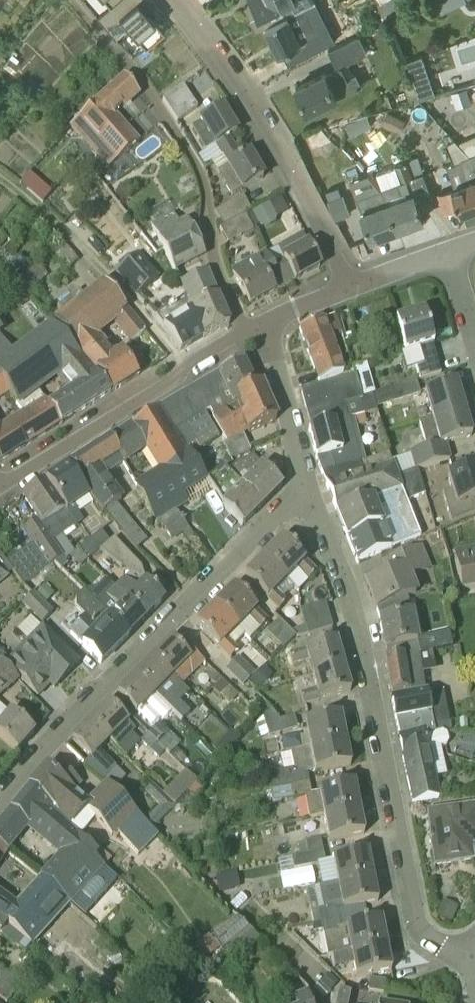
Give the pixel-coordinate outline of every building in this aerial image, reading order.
[(98,16),(115,38),(116,38),(129,27),(146,48),(164,33),(148,13),(153,8),(146,0),(117,0),(111,6),(98,16)] [(266,27),(289,15),(305,7),(316,2),(315,0),(252,0),(253,2),(245,6),(256,29),(255,30),(256,31),(266,27)] [(386,0),(391,14),(404,10),(400,0),(386,0)] [(468,0),(436,0),(442,13),(468,0)] [(289,15),(266,27),(279,54),(284,52),(289,63),(335,41),(316,2),(305,7),(289,15)] [(358,36),(351,39),(328,51),(337,69),(328,74),(328,72),(297,87),(309,112),(348,93),(362,86),(356,73),(354,74),(349,64),(367,56),(358,36)] [(422,56),(406,61),(410,73),(426,68),(422,56)] [(124,76),(72,124),(81,135),(82,134),(81,134),(90,127),(118,160),(139,142),(124,124),(120,128),(110,116),(136,93),(138,92),(124,76)] [(411,103),(420,100),(413,84),(406,88),(394,92),(400,106),(411,102),(411,103)] [(174,118),(175,117),(193,105),(181,88),(163,100),(174,118)] [(451,93),(456,109),(472,104),(467,88),(451,93)] [(398,104),(393,92),(384,96),(389,107),(398,104)] [(210,149),(215,159),(235,147),(229,137),(236,133),(222,109),(191,128),(205,151),(210,149)] [(406,119),(388,111),(382,126),(399,134),(406,119)] [(356,121),(346,125),(351,136),(361,131),(356,121)] [(459,142),(471,156),(474,167),(474,136),(459,142)] [(460,212),(474,207),(474,167),(471,156),(459,142),(456,140),(445,145),(454,164),(461,161),(467,180),(454,186),(451,187),(460,212)] [(241,157),(235,147),(215,159),(222,169),(218,172),(232,196),(263,177),(248,153),(241,157)] [(417,157),(408,161),(414,177),(423,173),(417,157)] [(432,195),(423,173),(414,177),(408,161),(395,166),(401,182),(383,188),(399,231),(425,221),(417,200),(432,195)] [(38,182),(30,191),(43,202),(52,193),(38,182)] [(128,202),(133,190),(120,184),(115,195),(128,202)] [(355,198),(372,240),(399,231),(383,188),(369,193),(355,198)] [(252,211),(245,215),(253,229),(291,209),(284,194),(252,211)] [(215,212),(223,226),(224,227),(245,215),(252,211),(243,196),(215,212)] [(336,220),(348,215),(340,196),(328,201),(336,220)] [(175,269),(202,255),(188,225),(180,228),(174,214),(153,225),(175,269)] [(220,228),(228,242),(228,243),(253,230),(245,215),(224,227),(223,226),(220,228)] [(264,254),(276,275),(282,286),(320,266),(302,235),(264,254)] [(54,250),(69,268),(79,261),(63,242),(54,250)] [(32,257),(37,263),(50,252),(45,247),(32,257)] [(28,259),(23,253),(14,255),(12,263),(18,269),(26,267),(28,259)] [(138,254),(117,271),(137,296),(158,278),(138,254)] [(274,292),(274,291),(282,286),(276,275),(264,254),(231,272),(249,305),(274,292)] [(27,272),(18,277),(28,290),(35,286),(48,275),(38,263),(27,272)] [(1,270),(0,272),(0,279),(3,283),(11,282),(13,275),(9,269),(1,270)] [(185,298),(190,309),(216,297),(206,273),(180,285),(185,298)] [(33,297),(28,290),(18,277),(6,286),(19,307),(33,297)] [(145,331),(125,308),(104,283),(51,323),(95,374),(110,393),(141,374),(125,348),(115,354),(100,336),(113,325),(129,344),(145,331)] [(216,297),(190,309),(185,298),(168,306),(151,314),(181,350),(204,337),(205,338),(229,325),(216,297)] [(434,351),(436,350),(434,342),(425,311),(396,320),(405,354),(402,355),(407,373),(417,370),(420,380),(441,374),(434,351)] [(344,373),(324,320),(323,319),(299,328),(319,382),(344,373)] [(46,404),(59,424),(60,425),(110,393),(95,374),(51,323),(10,351),(0,336),(0,381),(19,406),(59,375),(69,387),(46,404)] [(206,408),(212,419),(233,405),(240,401),(238,396),(261,386),(254,371),(249,374),(243,361),(218,372),(218,373),(159,407),(187,452),(216,435),(201,411),(206,408)] [(354,418),(365,415),(361,398),(358,387),(355,377),(301,392),(312,429),(335,423),(354,418)] [(416,381),(391,389),(395,402),(420,395),(416,381)] [(431,418),(465,409),(457,381),(423,391),(431,418)] [(358,387),(361,398),(372,395),(376,394),(372,382),(358,387)] [(275,421),(261,386),(238,396),(240,401),(233,405),(212,419),(225,440),(226,441),(222,443),(230,460),(251,451),(243,435),(246,433),(275,421)] [(59,424),(46,404),(43,399),(0,427),(0,462),(59,424)] [(159,407),(109,440),(123,464),(124,465),(146,451),(158,472),(187,452),(159,407)] [(447,443),(473,435),(465,409),(431,418),(419,422),(427,448),(408,453),(414,470),(418,469),(451,460),(447,443)] [(365,415),(354,418),(357,426),(367,423),(365,415)] [(361,462),(365,461),(357,426),(354,418),(335,423),(312,429),(309,430),(316,459),(322,473),(361,462)] [(109,438),(68,465),(102,514),(105,511),(137,549),(147,540),(116,503),(124,498),(107,475),(123,464),(109,440),(109,438)] [(181,493),(203,479),(187,452),(158,472),(135,488),(158,522),(175,510),(187,502),(181,493)] [(390,453),(365,461),(361,462),(322,473),(336,510),(403,490),(398,475),(393,462),(390,453)] [(282,485),(260,465),(252,457),(235,464),(242,472),(235,479),(262,506),(282,485)] [(64,533),(75,526),(78,524),(69,510),(87,498),(67,466),(45,481),(64,510),(41,524),(63,556),(66,559),(75,551),(64,533)] [(221,505),(243,526),(262,506),(235,479),(228,472),(224,467),(206,480),(222,504),(221,505)] [(448,475),(452,489),(443,492),(452,522),(474,513),(474,467),(448,475)] [(383,526),(391,549),(420,538),(407,501),(426,494),(418,469),(414,470),(398,475),(403,490),(336,510),(348,539),(383,526)] [(56,561),(63,556),(41,524),(64,510),(45,481),(23,495),(38,519),(22,529),(32,544),(6,562),(22,585),(35,576),(56,561)] [(170,541),(183,532),(189,542),(196,538),(189,529),(175,510),(158,522),(170,541)] [(348,539),(358,563),(391,549),(383,526),(348,539)] [(87,559),(99,550),(109,542),(100,531),(88,541),(77,549),(87,559)] [(114,538),(109,542),(99,550),(123,569),(134,559),(114,538)] [(316,572),(282,539),(264,557),(287,579),(297,570),(308,581),(316,572)] [(375,610),(416,594),(418,593),(412,578),(431,570),(422,548),(383,563),(388,576),(365,584),(375,610)] [(455,552),(462,591),(474,589),(474,548),(455,552)] [(68,563),(66,559),(63,556),(56,561),(61,568),(68,563)] [(264,557),(245,576),(279,610),(287,601),(276,591),(287,579),(264,557)] [(115,588),(106,579),(96,588),(106,597),(97,606),(109,616),(128,636),(147,618),(115,588)] [(115,588),(147,618),(164,600),(146,581),(137,590),(125,579),(124,579),(115,588)] [(37,592),(47,602),(54,594),(44,584),(37,592)] [(234,587),(216,605),(245,635),(255,625),(259,629),(267,620),(234,587)] [(101,663),(128,636),(109,616),(97,606),(83,590),(76,598),(76,608),(85,617),(71,632),(83,644),(83,645),(101,663)] [(31,594),(23,603),(43,623),(53,613),(32,593),(31,594)] [(304,621),(329,614),(325,602),(301,609),(304,621)] [(238,651),(234,646),(245,635),(216,605),(196,625),(230,658),(238,651)] [(417,654),(421,654),(418,635),(413,613),(380,620),(388,659),(417,654)] [(332,627),(329,614),(304,621),(305,626),(291,631),(295,636),(308,634),(332,627)] [(266,632),(283,649),(295,636),(291,631),(279,620),(266,632)] [(43,627),(41,628),(6,664),(38,696),(50,684),(54,688),(78,663),(43,627)] [(449,633),(430,637),(432,646),(433,649),(451,645),(449,633)] [(170,640),(152,658),(173,678),(181,686),(204,663),(181,640),(175,645),(170,640)] [(311,674),(343,665),(335,641),(290,654),(293,665),(307,661),(311,674)] [(424,690),(420,672),(417,654),(388,659),(384,660),(390,696),(424,690)] [(255,674),(238,656),(225,669),(242,687),(255,674)] [(135,675),(155,695),(173,678),(152,658),(135,675)] [(0,661),(0,698),(18,682),(0,661)] [(350,691),(343,665),(311,674),(316,689),(301,693),(304,705),(350,691)] [(265,666),(249,681),(257,689),(273,674),(265,666)] [(211,688),(220,697),(230,687),(212,669),(206,675),(215,685),(211,688)] [(117,693),(137,713),(155,695),(135,675),(117,693)] [(444,689),(427,693),(434,725),(450,721),(451,721),(444,689)] [(404,755),(427,750),(424,736),(436,734),(434,725),(427,693),(392,700),(404,755)] [(134,730),(107,703),(90,721),(110,741),(123,754),(137,740),(130,734),(134,730)] [(18,752),(35,732),(9,710),(8,712),(0,705),(0,737),(18,752)] [(298,729),(294,716),(281,720),(271,709),(263,718),(269,737),(298,729)] [(302,747),(345,739),(340,715),(304,722),(307,735),(300,737),(302,747)] [(85,762),(104,780),(116,768),(100,752),(110,741),(90,721),(72,739),(90,757),(85,762)] [(159,722),(148,733),(166,751),(169,754),(180,744),(159,722)] [(166,751),(148,733),(141,740),(159,758),(166,751)] [(292,752),(291,753),(260,759),(263,774),(261,774),(264,792),(271,790),(271,788),(309,781),(308,774),(350,765),(345,739),(302,747),(302,749),(292,751),(292,752)] [(230,751),(232,761),(242,759),(240,749),(231,750),(230,751)] [(427,750),(404,755),(402,756),(413,805),(438,800),(427,750)] [(55,815),(68,827),(88,802),(72,789),(79,782),(64,769),(57,777),(46,768),(45,767),(28,788),(57,813),(55,815)] [(185,770),(162,793),(175,806),(198,782),(185,770)] [(305,796),(309,817),(323,815),(358,808),(353,783),(311,791),(309,781),(271,788),(271,790),(273,802),(305,796)] [(116,829),(135,810),(107,783),(91,799),(96,804),(93,807),(116,829)] [(175,806),(162,793),(153,784),(145,792),(159,806),(144,821),(151,829),(173,808),(175,806)] [(40,880),(69,905),(103,868),(95,860),(98,856),(78,838),(78,836),(68,827),(55,815),(57,813),(28,788),(0,820),(0,847),(9,853),(27,831),(58,855),(49,865),(37,877),(40,880)] [(428,812),(435,865),(453,863),(452,858),(458,857),(459,862),(473,860),(471,844),(474,844),(474,805),(428,812)] [(364,834),(358,808),(323,815),(328,841),(364,834)] [(138,855),(158,836),(151,829),(144,821),(137,814),(117,833),(138,855)] [(321,839),(304,842),(308,854),(323,851),(321,839)] [(322,887),(371,877),(367,852),(325,860),(323,851),(308,854),(291,857),(294,870),(317,865),(322,887)] [(280,873),(294,870),(291,857),(278,859),(280,873)] [(219,892),(230,889),(228,873),(216,876),(219,892)] [(314,924),(321,922),(343,918),(342,909),(377,902),(377,900),(376,900),(371,877),(322,887),(318,888),(321,909),(311,911),(314,924)] [(2,925),(5,927),(31,946),(32,947),(67,907),(69,905),(40,880),(18,905),(0,893),(0,923),(2,925)] [(459,907),(443,901),(436,916),(452,923),(459,907)] [(237,917),(211,937),(220,949),(221,950),(250,929),(237,917)] [(345,927),(343,918),(321,922),(328,956),(350,952),(386,945),(380,920),(345,927)] [(5,927),(0,935),(26,953),(31,946),(5,927)] [(253,932),(233,946),(240,956),(260,942),(253,932)] [(201,962),(204,960),(219,949),(209,935),(208,935),(194,946),(196,949),(192,952),(201,962)] [(70,940),(56,953),(88,987),(102,974),(70,940)] [(355,978),(391,971),(386,945),(350,952),(355,978)] [(215,961),(223,971),(231,965),(223,955),(215,961)] [(6,1001),(19,983),(0,968),(0,997),(6,1002),(6,1001)] [(328,973),(320,981),(331,991),(338,982),(328,973)] [(371,978),(368,991),(384,993),(386,981),(371,978)] [(351,994),(338,991),(335,1002),(349,1002),(351,994)] [(301,995),(277,1002),(309,1002),(306,993),(301,995)]
